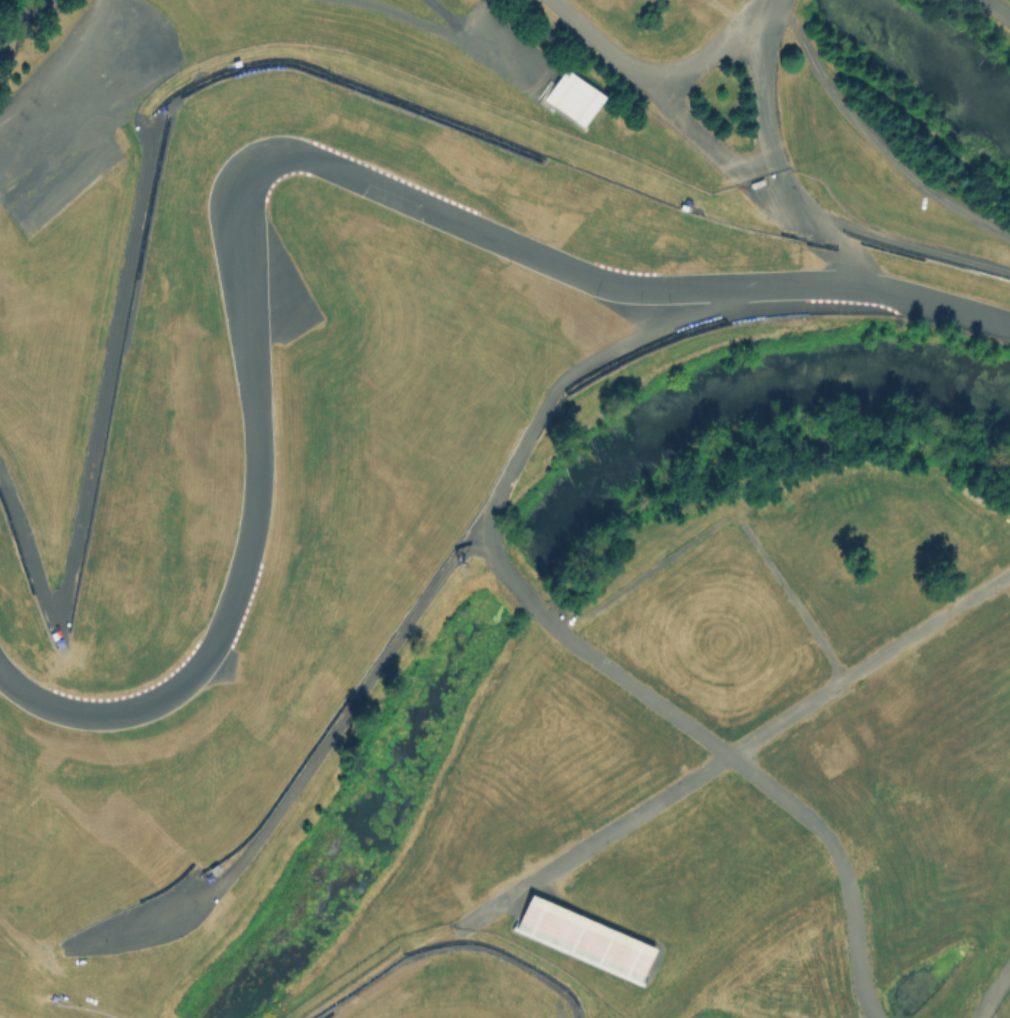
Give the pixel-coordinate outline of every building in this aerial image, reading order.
[(605,96),(562,67),(542,97),(584,126),(605,96)] [(514,931),(589,961),(595,944),(602,947),(610,927),(528,895),(514,931)]
